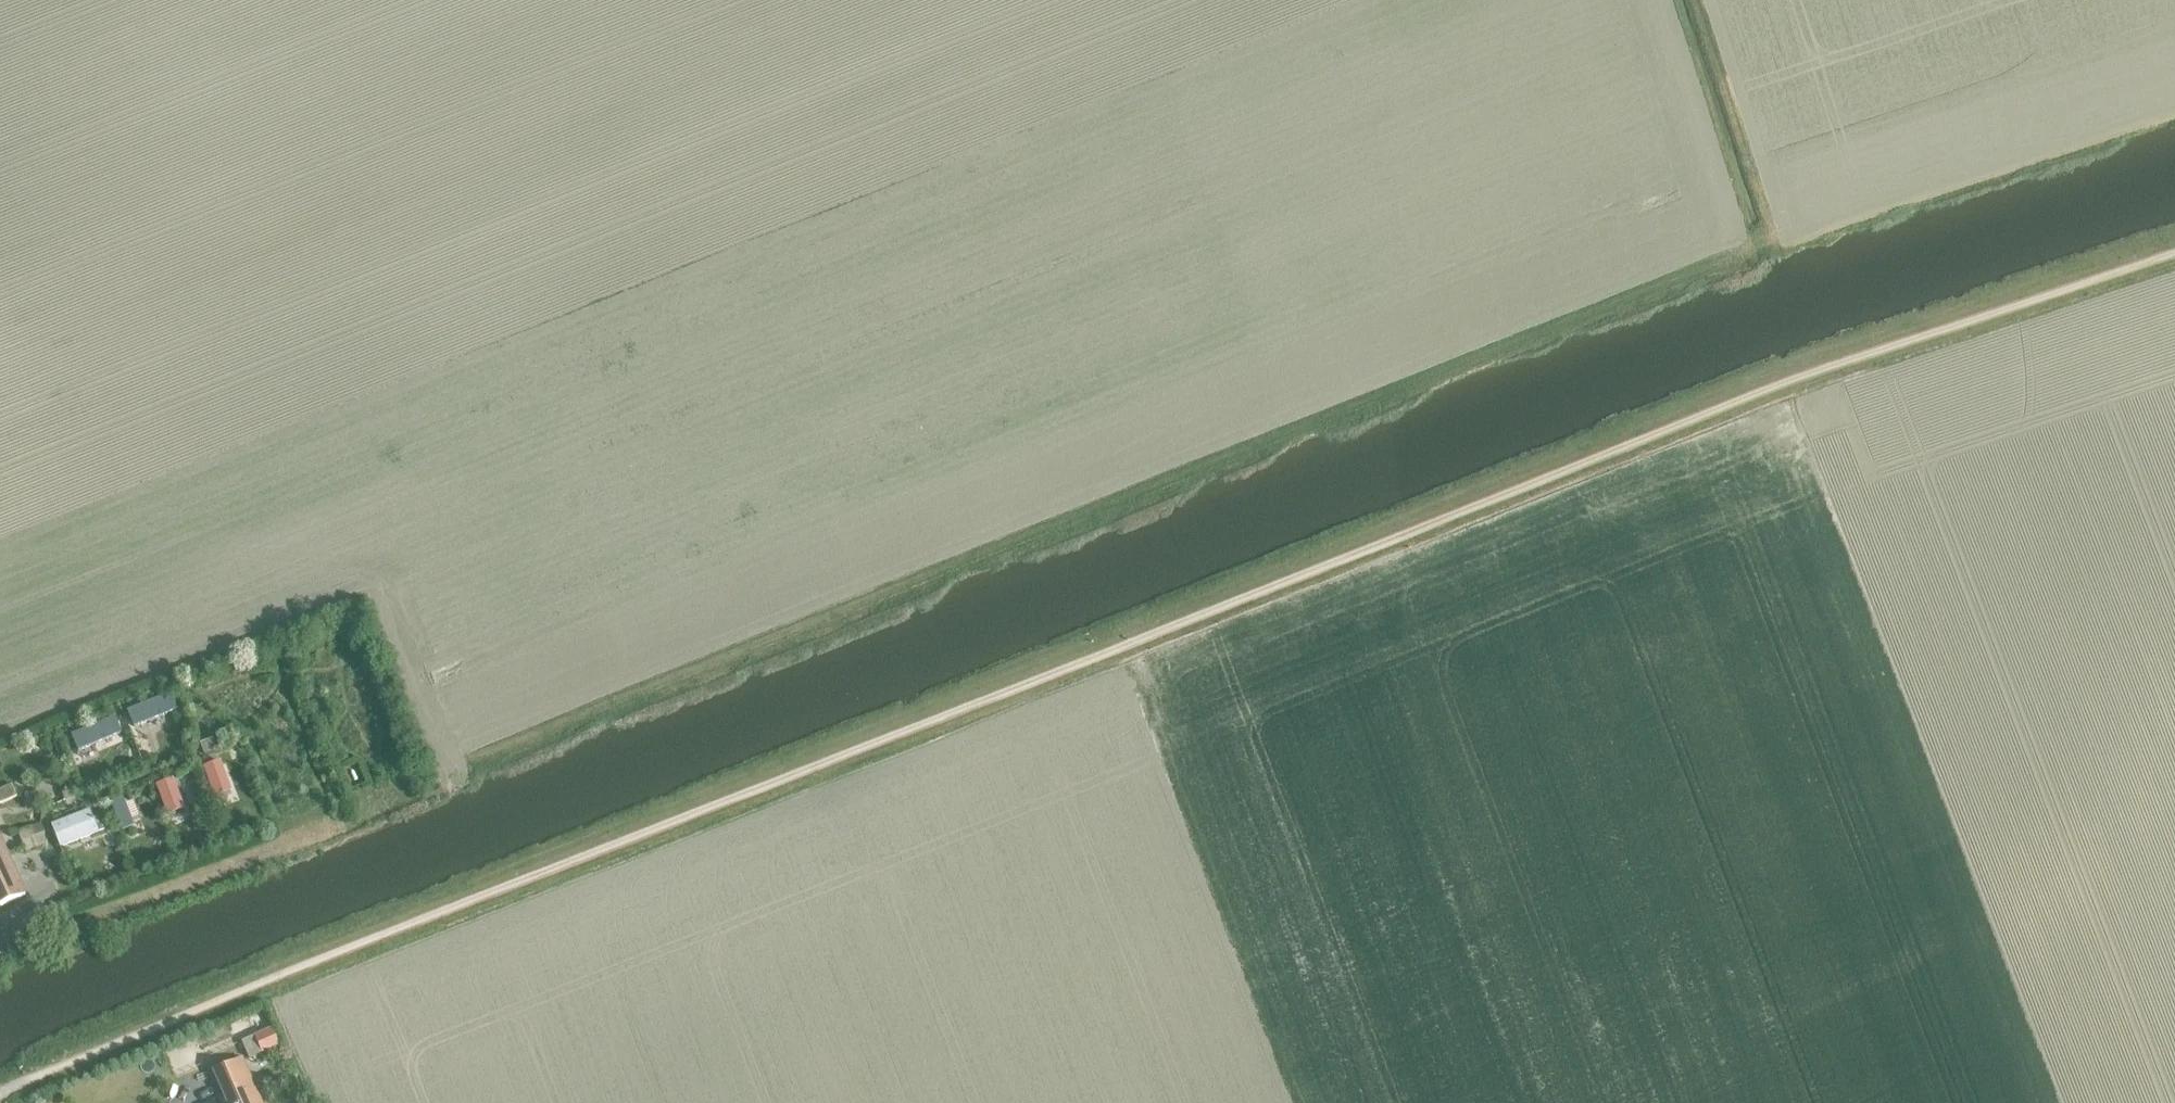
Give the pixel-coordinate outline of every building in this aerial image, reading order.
[(127,707),(132,721),(176,705),(172,691),(127,707)] [(71,730),(78,745),(121,728),(114,712),(71,730)] [(219,756),(203,763),(214,792),(231,785),(219,756)] [(171,774),(154,781),(166,810),(183,803),(171,774)] [(17,795),(11,782),(0,787),(0,803),(17,795)] [(122,794),(111,799),(121,825),(132,820),(122,794)] [(51,825),(59,847),(98,832),(89,810),(51,825)] [(24,896),(0,841),(0,906),(24,896)] [(227,1102),(261,1102),(242,1058),(212,1071),(227,1102)]
